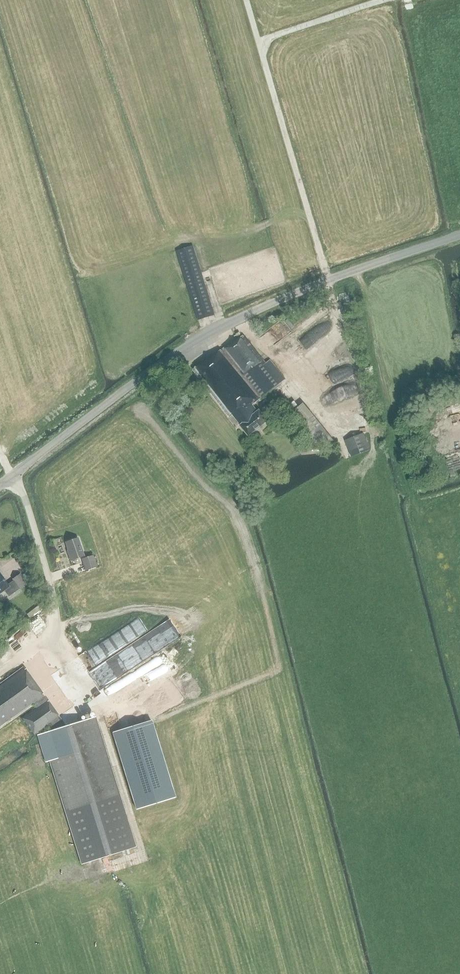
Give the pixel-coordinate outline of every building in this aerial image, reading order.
[(215,315),(194,245),(175,251),(197,320),(215,315)] [(270,359),(265,363),(243,335),(192,370),(229,417),(232,415),(241,426),(240,426),(249,437),(268,421),(259,410),(257,412),(252,405),(281,383),(286,379),(270,359)] [(315,352),(320,363),(341,354),(336,343),(315,352)] [(181,377),(183,381),(182,382),(189,392),(197,386),(187,372),(181,377)] [(282,408),(312,447),(320,442),(325,448),(332,442),(301,401),(295,405),(292,400),(282,408)] [(362,432),(343,439),(349,456),(369,449),(362,432)] [(428,453),(433,476),(459,470),(459,445),(428,453)] [(78,538),(65,543),(69,555),(68,555),(70,561),(84,556),(78,538)] [(97,567),(93,555),(81,559),(85,570),(97,567)] [(26,585),(19,574),(13,578),(14,580),(7,585),(0,575),(0,593),(4,590),(8,597),(20,589),(26,585)] [(113,636),(120,648),(133,640),(132,638),(140,633),(134,624),(113,636)] [(23,666),(0,682),(0,728),(33,704),(36,708),(20,719),(33,735),(47,725),(50,731),(36,735),(45,762),(49,761),(81,864),(135,847),(94,717),(66,726),(23,666)] [(150,720),(112,732),(136,809),(174,797),(150,720)]
